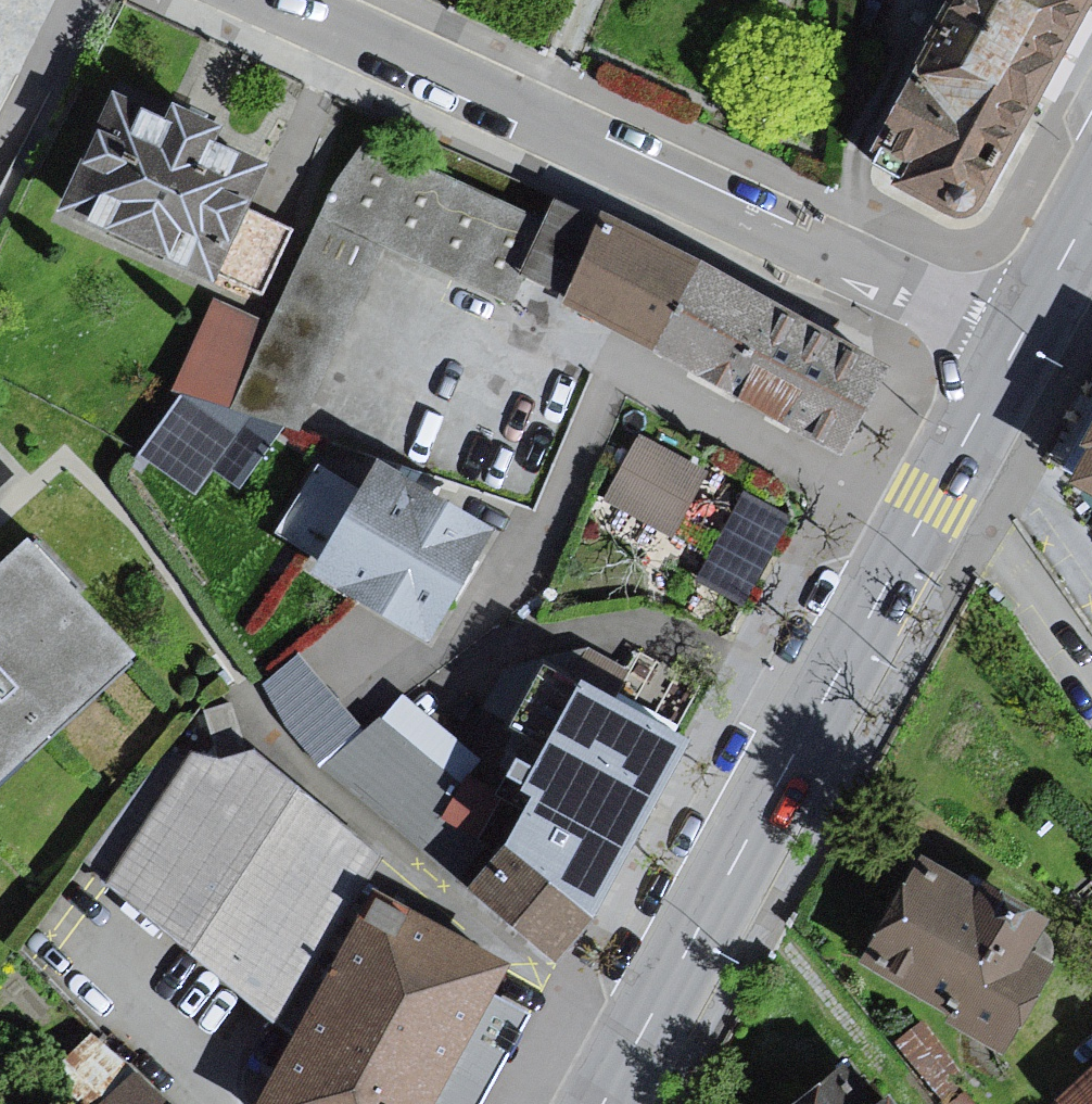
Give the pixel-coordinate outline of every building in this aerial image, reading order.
[(873,162),(877,177),(960,218),(978,210),(1091,0),(961,0),(873,162)] [(165,117),(112,94),(61,211),(216,279),(217,275),(248,208),(267,163),(218,141),(225,126),(171,103),(165,117)] [(271,322),(231,410),(284,426),(300,432),(389,248),(503,297),(516,271),(543,215),(364,137),(331,183),(271,322)] [(560,296),(603,216),(554,191),(543,215),(516,271),(560,296)] [(271,219),(248,208),(217,275),(261,295),(292,229),(271,219)] [(603,216),(560,296),(611,323),(840,447),(883,367),(603,216)] [(284,426),(231,410),(271,322),(214,297),(181,382),(134,458),(194,496),(212,471),(241,489),(284,426)] [(1074,436),(1083,443),(1064,475),(1091,490),(1091,401),(1074,436)] [(710,473),(640,437),(604,505),(674,541),(710,473)] [(432,645),(498,532),(376,461),(359,489),(317,465),(275,536),(316,561),(309,573),(432,645)] [(792,517),(744,491),(695,581),(744,607),(792,517)] [(156,647),(47,530),(0,573),(0,791),(156,647)] [(361,727),(298,653),(261,685),(283,725),(317,766),(361,727)] [(604,909),(702,725),(669,705),(589,657),(526,781),(540,787),(523,834),(478,880),(562,952),(604,909)] [(403,695),(320,768),(424,832),(477,756),(403,695)] [(230,704),(204,713),(213,738),(239,729),(230,704)] [(210,953),(303,1037),(377,904),(351,888),(372,859),(248,748),(219,759),(190,754),(116,870),(210,953)] [(507,784),(474,764),(451,802),(484,822),(507,784)] [(915,862),(860,972),(897,991),(895,995),(952,1024),(949,1030),(1004,1057),(1048,969),(1024,957),(1045,917),(972,880),(968,889),(915,862)] [(377,904),(303,1037),(266,1103),(424,1103),(455,1048),(498,970),(377,904)] [(99,1018),(72,1047),(119,1103),(189,1103),(99,1018)] [(884,1050),(927,1103),(967,1103),(943,1073),(950,1067),(917,1025),(884,1050)] [(1049,1103),(1091,1103),(1091,1067),(1049,1103)] [(800,1103),(872,1103),(849,1070),(800,1103)]
